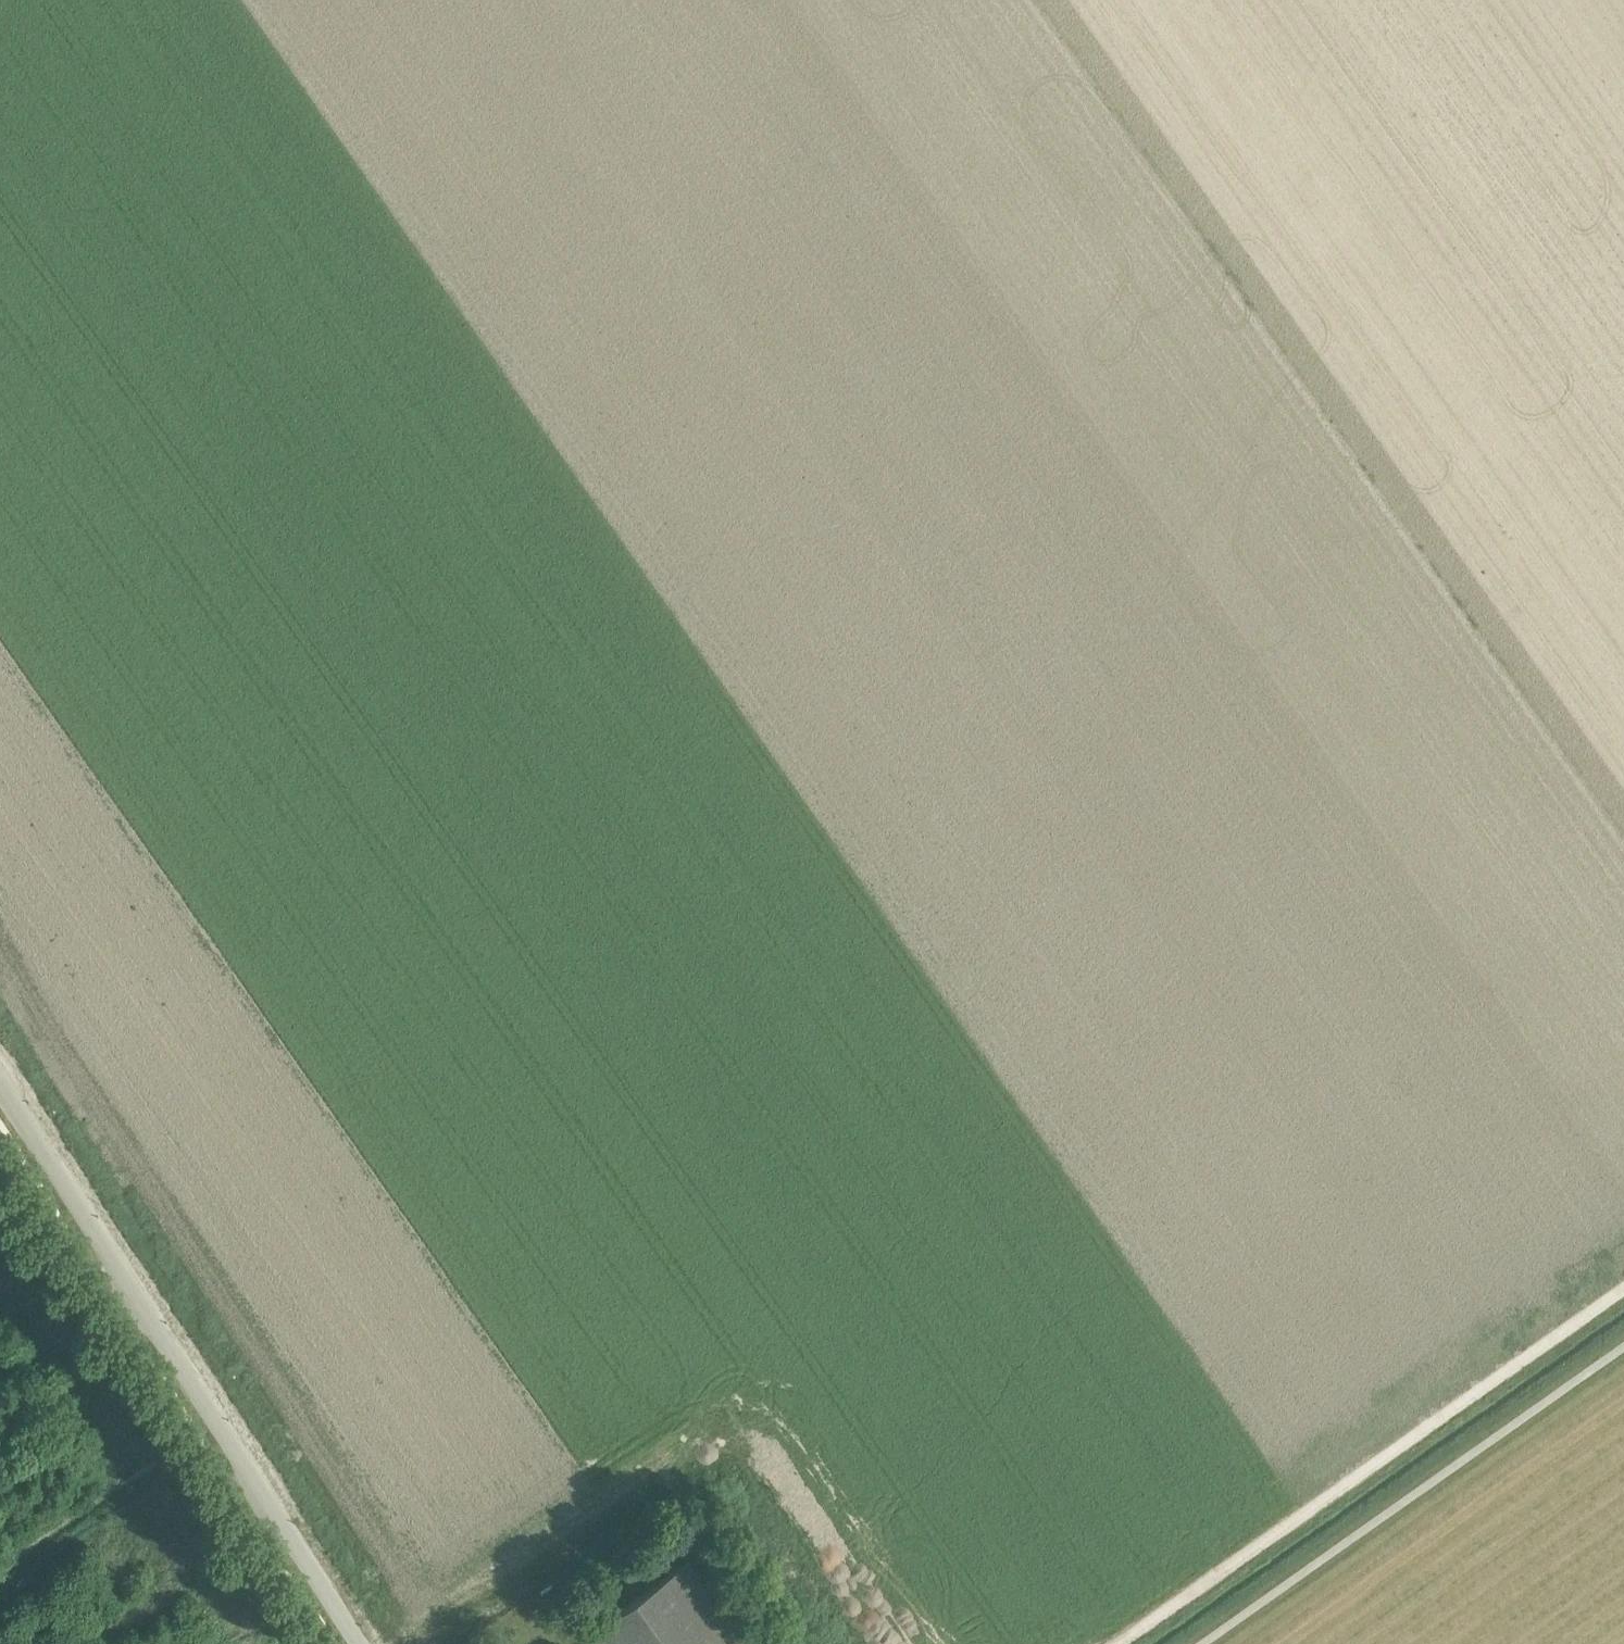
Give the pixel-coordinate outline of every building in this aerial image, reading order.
[(688,1562),(590,1631),(599,1643),(746,1643),(688,1562)]
